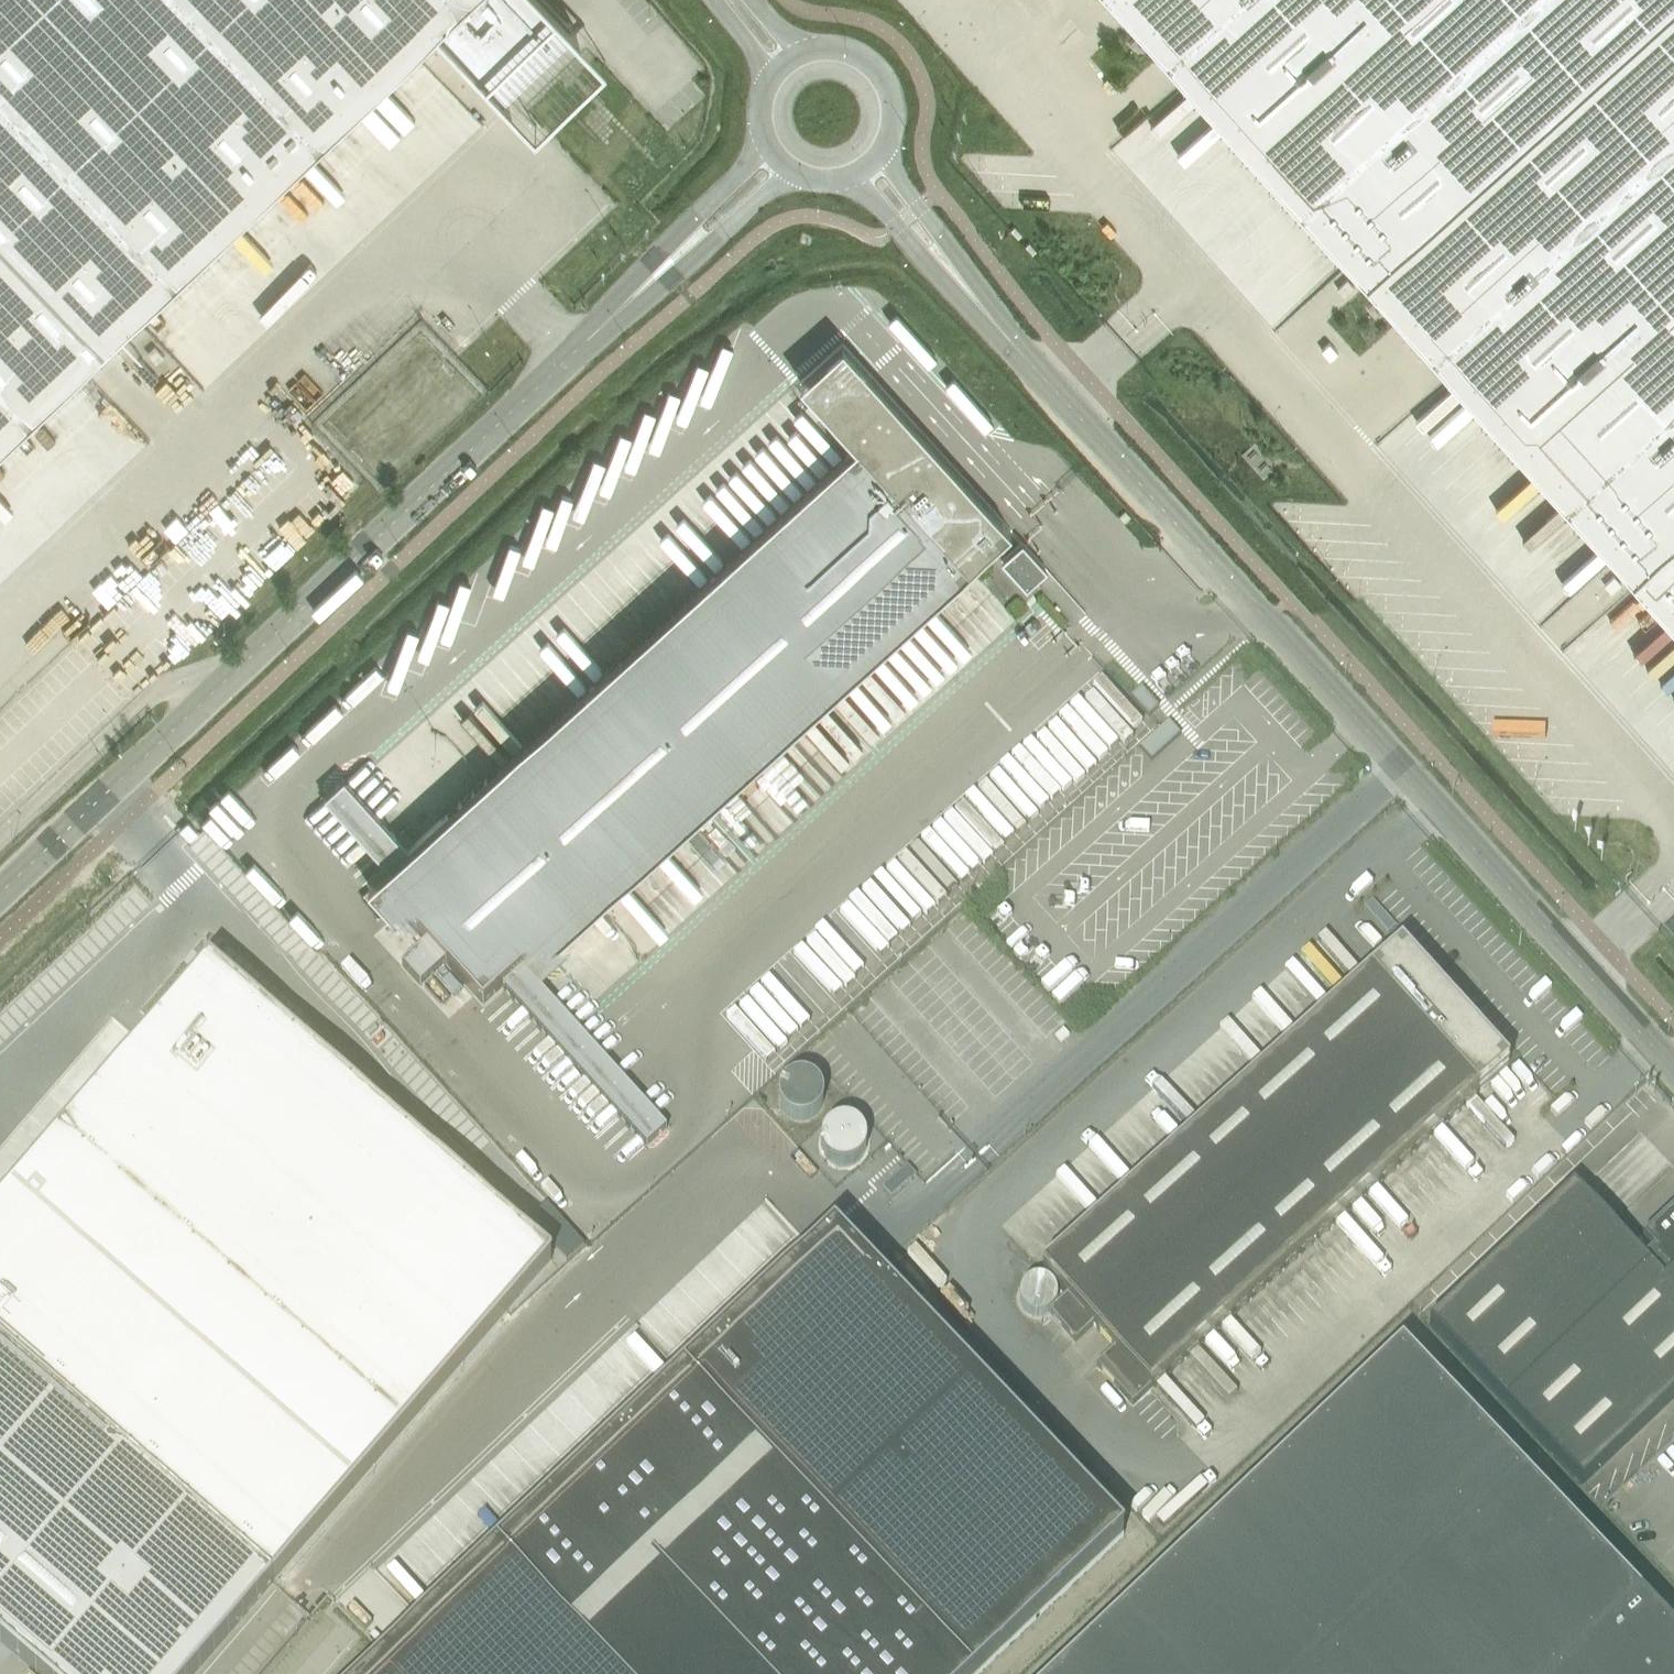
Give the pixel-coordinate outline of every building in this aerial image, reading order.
[(105,339),(438,23),(505,93),(507,91),(505,90),(572,26),(574,28),(576,26),(551,0),(0,0),(0,439),(105,339)] [(1673,614),(1673,0),(1122,0),(1673,614)] [(1085,218),(1062,238),(1099,279),(1122,258),(1085,218)] [(415,985),(416,985),(416,986),(419,990),(422,987),(445,967),(482,1008),(503,990),(636,1137),(645,1147),(647,1149),(665,1132),(637,1100),(541,994),(522,972),(549,948),(688,822),(826,697),(1013,529),(844,342),(801,381),(857,442),(847,452),(660,621),(409,847),(391,828),(347,779),(345,777),(326,794),(390,865),(369,884),(425,946),(400,968),(415,985)] [(1503,479),(1482,489),(1491,507),(1511,497),(1503,479)] [(1534,531),(1520,537),(1527,555),(1542,550),(1534,531)] [(1023,541),(1003,560),(1027,587),(1048,569),(1023,541)] [(762,1031),(778,1050),(789,1040),(791,1040),(981,872),(981,858),(970,858),(964,851),(953,861),(946,854),(933,866),(933,872),(919,872),(919,888),(907,874),(907,890),(894,891),(877,906),(870,898),(861,898),(748,998),(749,1007),(764,1024),(761,1024),(762,1031)] [(1132,1408),(1478,1095),(1508,1069),(1400,950),(1042,1273),(1066,1301),(1049,1316),(1074,1345),(1092,1329),(1113,1353),(1096,1369),(1132,1408)] [(271,1586),(272,1586),(551,1265),(261,1014),(262,1012),(209,966),(155,1027),(157,1029),(0,1210),(0,1351),(271,1586)] [(783,1090),(797,1123),(830,1109),(815,1075),(783,1090)] [(1428,1328),(1580,1488),(1673,1398),(1673,1211),(1641,1243),(1652,1254),(1642,1264),(1572,1191),(1428,1328)] [(369,1673),(980,1673),(1123,1538),(873,1275),(833,1234),(695,1364),(369,1673)] [(1401,1349),(1059,1673),(1673,1673),(1673,1636),(1401,1349)] [(34,1673),(195,1673),(271,1586),(0,1351),(0,1644),(34,1673)]
